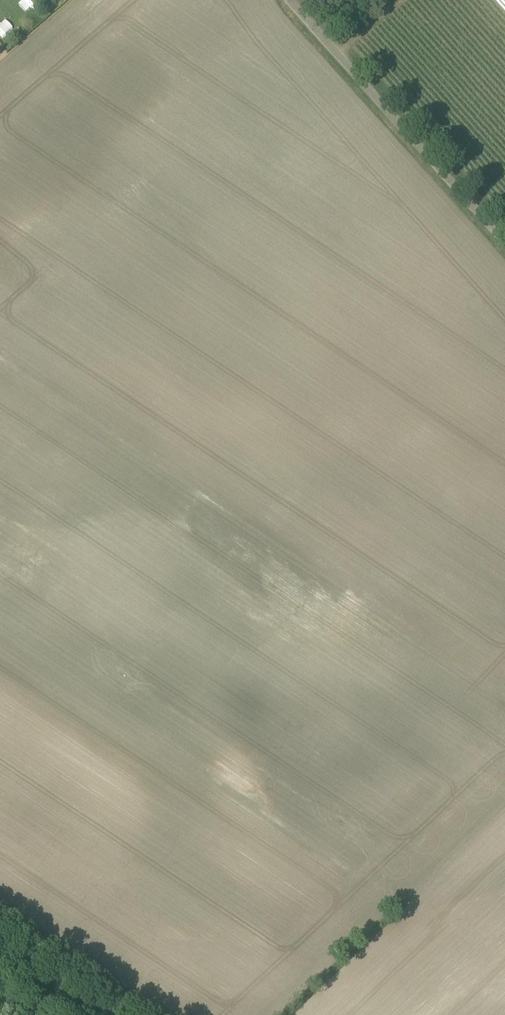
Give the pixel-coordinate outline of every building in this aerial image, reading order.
[(18,3),(26,12),(34,5),(29,0),(21,0),(18,3)] [(3,38),(13,27),(4,19),(0,24),(0,35),(3,38)]
